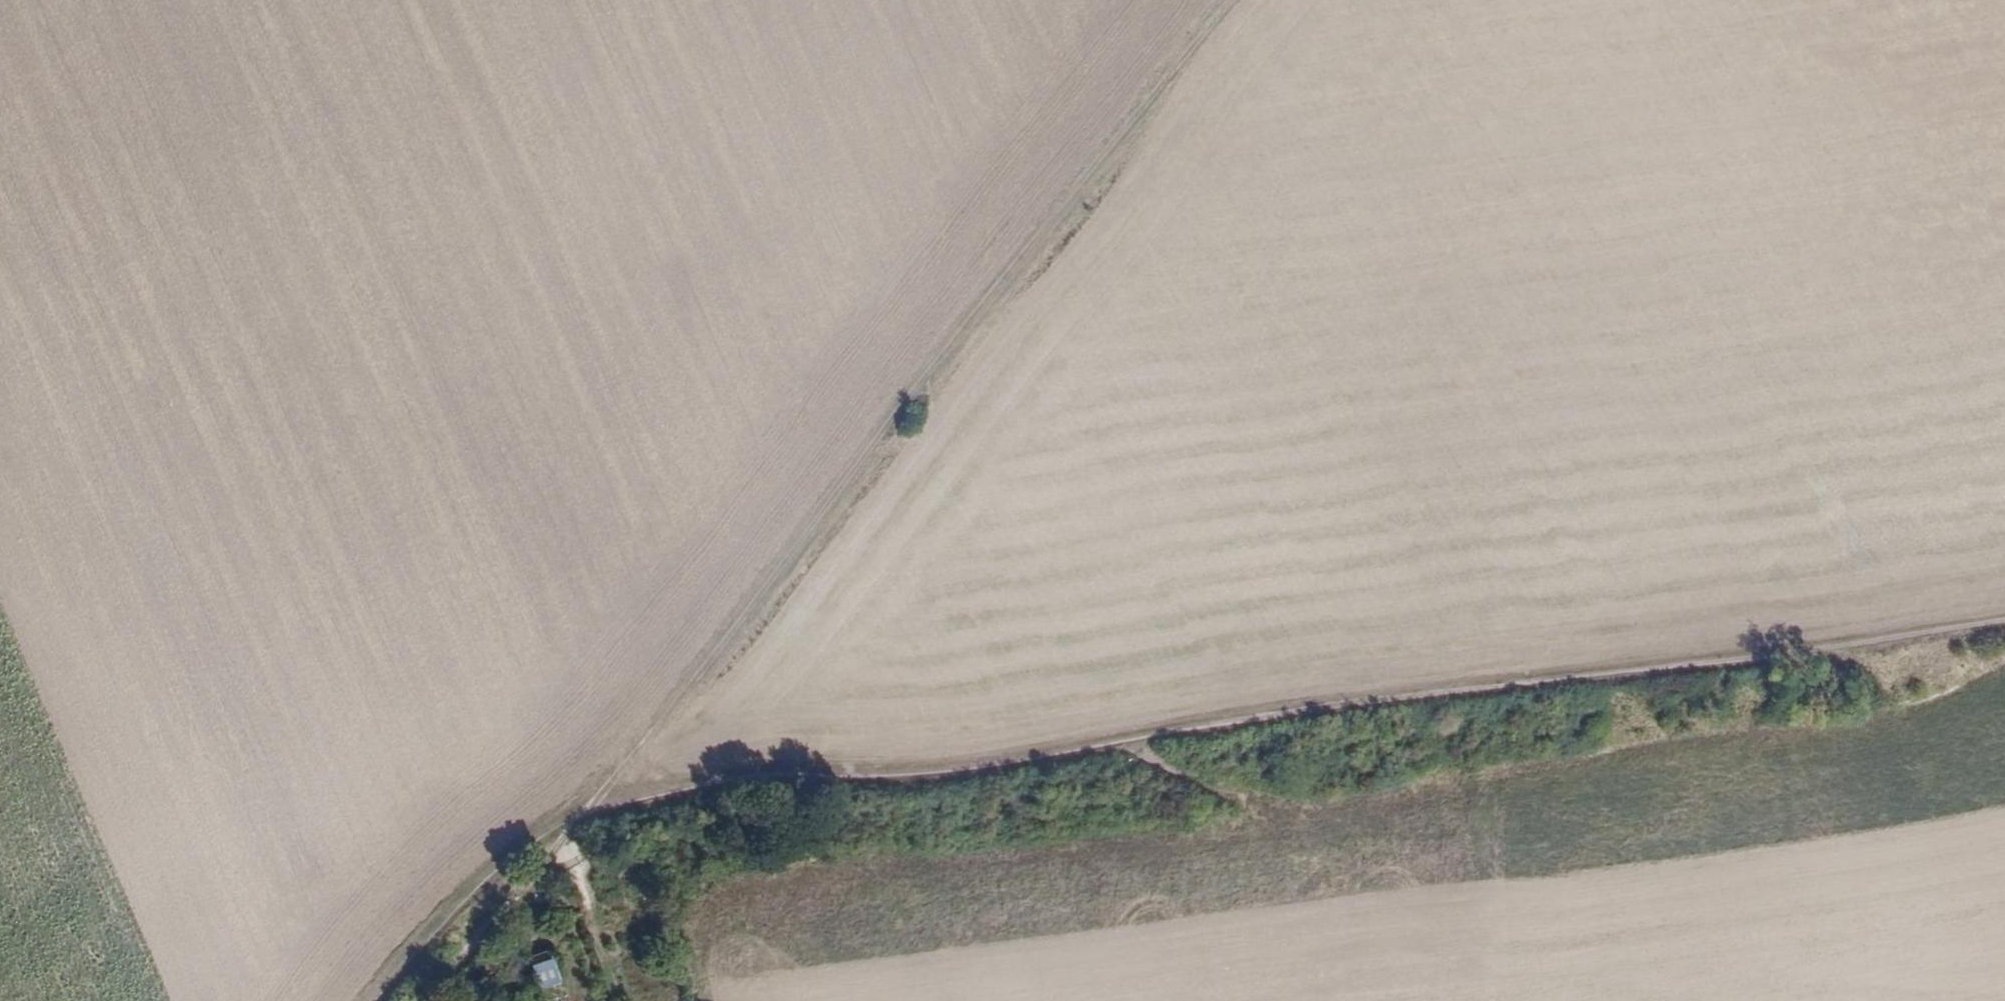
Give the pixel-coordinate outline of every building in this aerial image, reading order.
[(527,965),(536,990),(558,983),(550,957),(527,965)]
